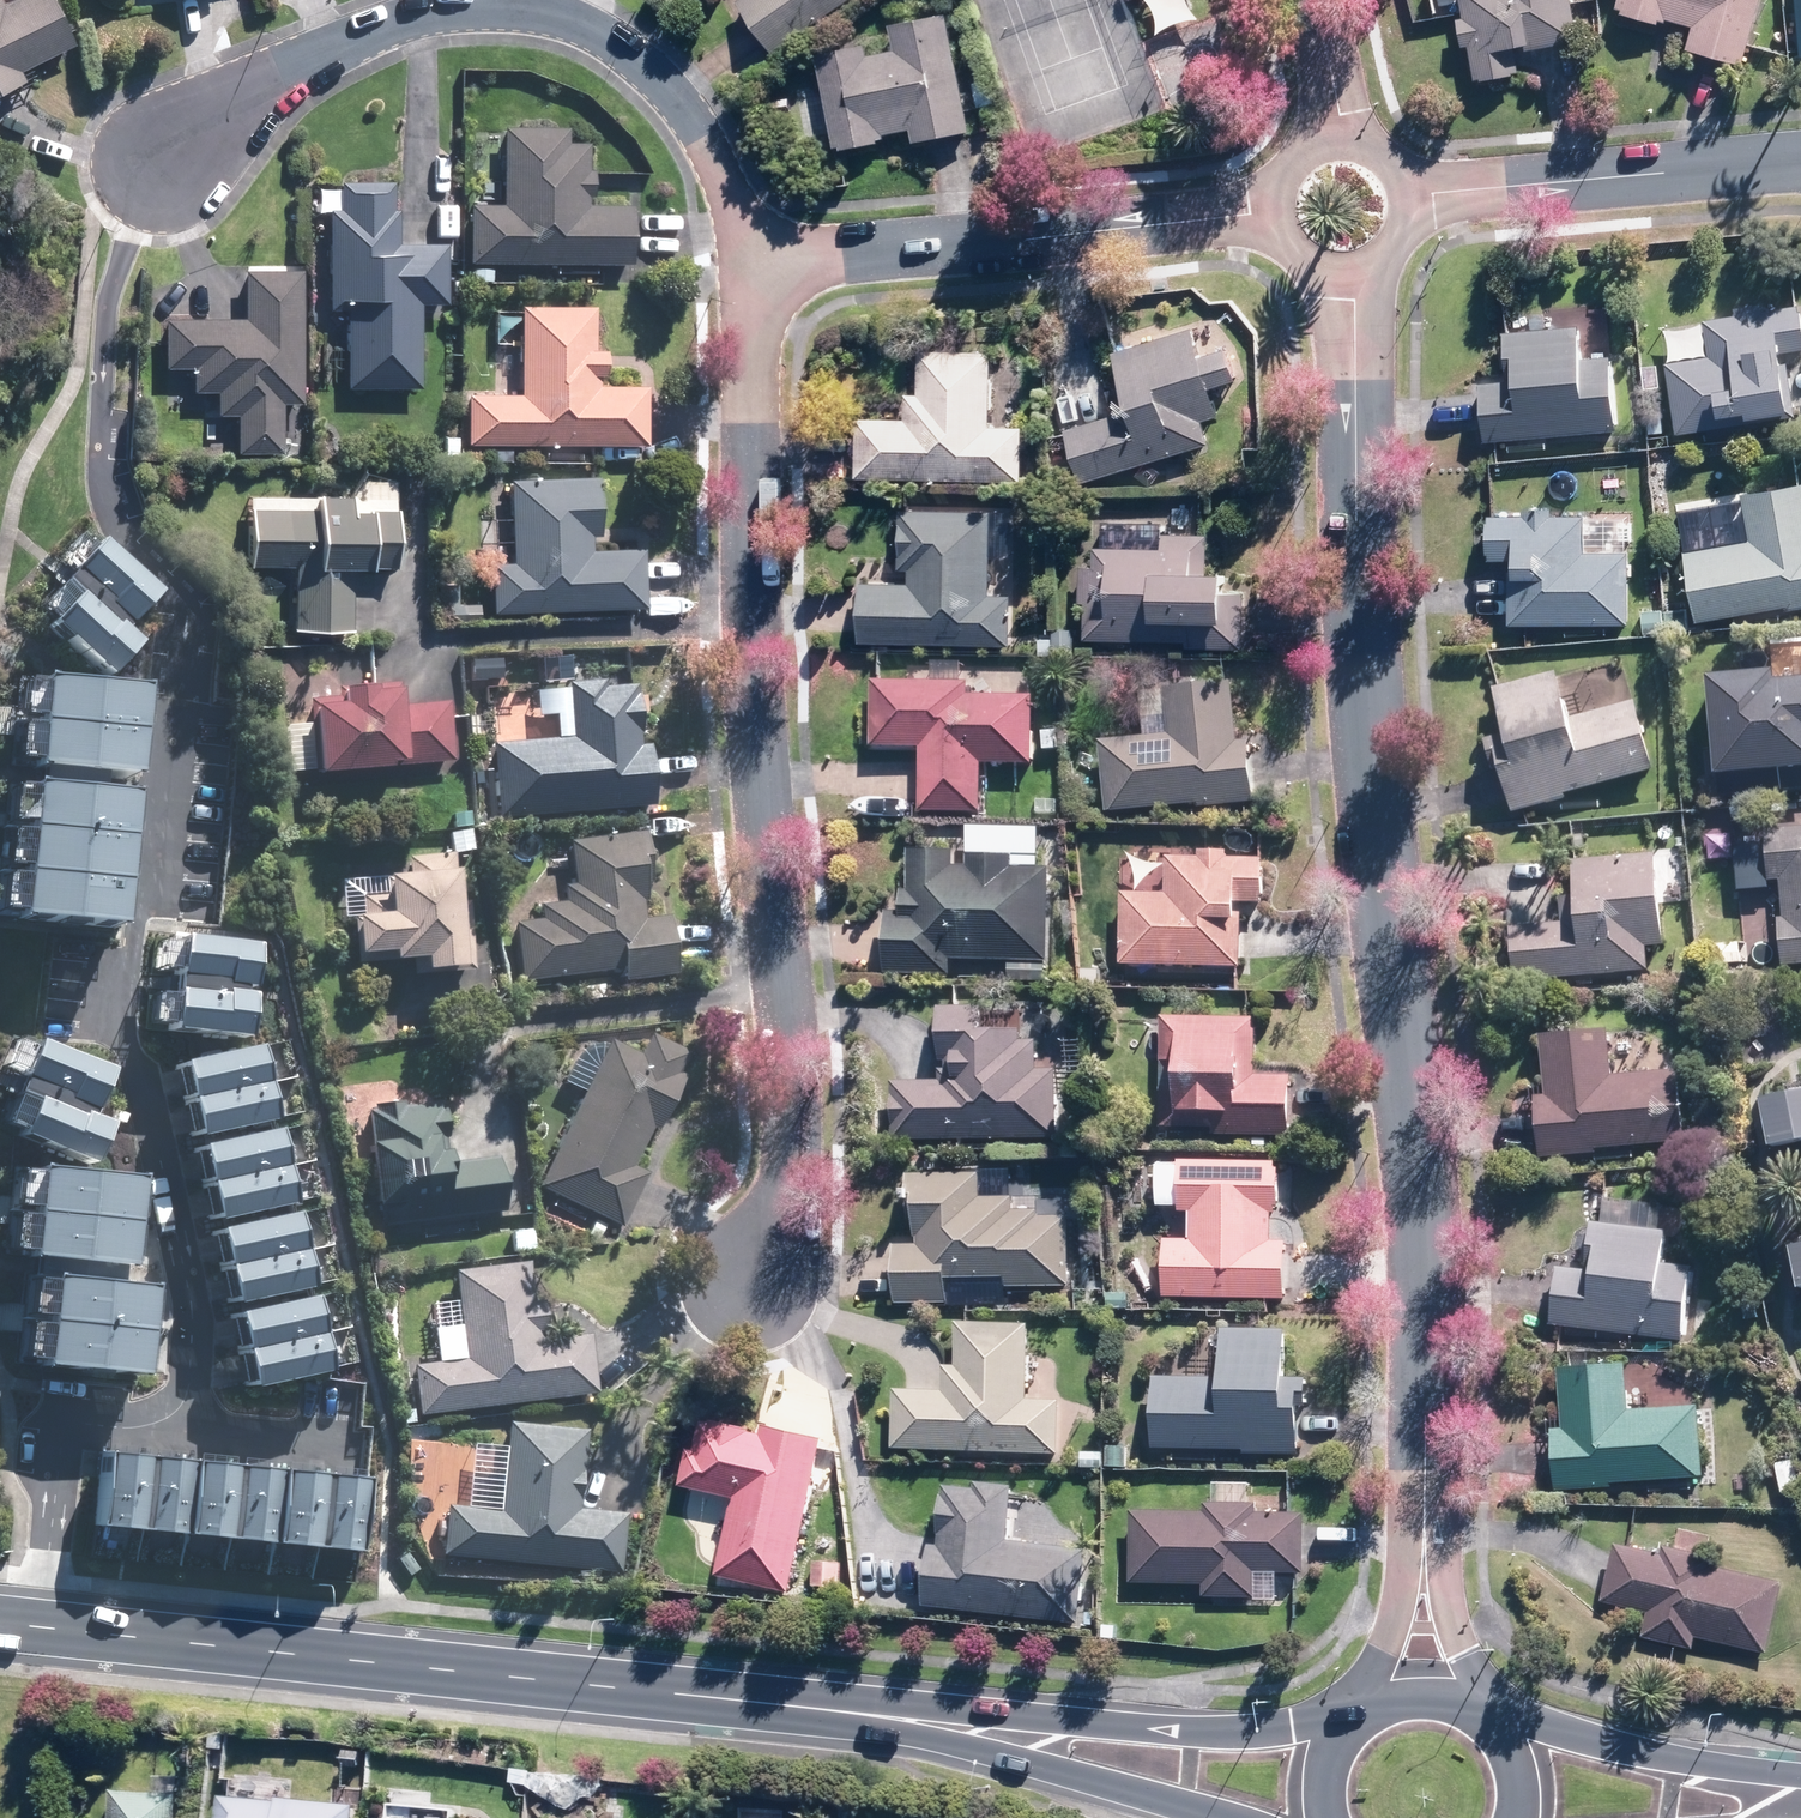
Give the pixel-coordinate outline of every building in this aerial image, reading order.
[(23,67),(78,41),(59,0),(6,0),(0,3),(0,93),(29,80),(23,67)] [(833,7),(844,0),(746,0),(778,50),(837,12),(833,7)] [(1522,48),(1586,34),(1579,0),(1466,0),(1483,76),(1526,67),(1522,48)] [(1624,3),(1697,25),(1692,46),(1746,60),(1762,0),(1624,0),(1624,3)] [(831,57),(843,147),(976,128),(963,38),(959,39),(953,8),(897,18),(902,47),(831,57)] [(587,122),(509,120),(508,200),(474,199),(473,256),(633,259),(634,202),(585,201),(587,122)] [(421,383),(425,298),(447,299),(447,240),(404,240),(402,202),(394,202),(395,178),(344,177),(344,204),(329,204),(333,306),(356,305),(353,381),(421,383)] [(302,400),(306,266),(248,265),(246,316),(169,314),(167,366),(194,366),(193,386),(220,386),(220,412),(240,413),(239,449),(284,450),(286,399),(302,400)] [(468,389),(466,439),(649,443),(650,387),(609,386),(610,349),(595,348),(597,302),(525,300),(522,390),(468,389)] [(1783,304),(1707,315),(1713,354),(1671,360),(1681,431),(1800,413),(1800,362),(1799,347),(1790,349),(1783,304)] [(1074,427),(1090,478),(1213,440),(1207,419),(1230,413),(1221,384),(1247,376),(1237,343),(1224,347),(1216,319),(1118,349),(1136,408),(1074,427)] [(1614,368),(1593,370),(1590,323),(1509,329),(1512,377),(1489,379),(1494,437),(1619,426),(1614,368)] [(1026,478),(1026,424),(996,424),(996,351),(926,351),(925,394),(913,394),(913,417),(864,416),(863,476),(1026,478)] [(397,563),(400,477),(366,470),(353,493),(251,490),(249,559),(298,561),(296,626),(355,628),(357,562),(397,563)] [(492,560),(493,609),(648,605),(647,546),(596,547),(595,531),(607,531),(606,476),(513,478),(514,560),(492,560)] [(1744,489),(1750,538),(1689,546),(1699,619),(1800,605),(1800,482),(1744,489)] [(996,508),(906,504),(903,580),(868,578),(865,635),(1013,642),(1015,592),(993,591),(996,508)] [(1633,516),(1496,514),(1495,562),(1518,562),(1517,623),(1631,625),(1633,516)] [(1099,543),(1094,634),(1246,642),(1249,584),(1235,583),(1236,571),(1211,569),(1213,532),(1169,530),(1168,547),(1099,543)] [(483,597),(440,598),(441,619),(484,617),(483,597)] [(1054,624),(1054,635),(1040,635),(1039,655),(1058,656),(1078,656),(1078,625),(1054,624)] [(506,658),(472,656),(470,679),(504,681),(506,658)] [(1581,718),(1566,669),(1504,688),(1517,729),(1498,735),(1522,811),(1661,768),(1640,699),(1581,718)] [(1787,678),(1786,669),(1719,675),(1728,774),(1800,768),(1800,676),(1787,678)] [(1033,761),(1037,695),(971,692),(972,681),(879,676),(875,744),(930,747),(927,809),(987,812),(990,759),(1033,761)] [(493,745),(500,818),(657,804),(652,743),(643,744),(638,681),(569,688),(573,738),(493,745)] [(1241,740),(1238,681),(1145,686),(1148,738),(1108,740),(1112,809),(1261,801),(1258,739),(1241,740)] [(317,705),(321,769),(457,759),(453,700),(406,703),(405,683),(346,687),(347,703),(317,705)] [(473,809),(450,811),(454,852),(477,849),(473,809)] [(974,824),(973,850),(973,864),(958,864),(959,850),(916,848),(915,891),(908,891),(907,908),(893,908),(891,972),(956,974),(956,956),(1013,958),(1012,976),(1051,977),(1055,868),(1049,867),(1049,853),(1044,853),(1045,827),(974,824)] [(1772,827),(1776,879),(1787,879),(1790,918),(1785,919),(1789,967),(1800,966),(1800,825),(1772,827)] [(517,919),(522,978),(627,970),(628,980),(683,975),(678,917),(644,920),(642,897),(656,896),(650,829),(574,835),(577,883),(562,884),(564,899),(543,901),(545,917),(517,919)] [(470,968),(464,869),(454,870),(452,851),(409,853),(410,872),(389,873),(390,890),(365,891),(367,914),(357,914),(360,959),(429,955),(430,970),(470,968)] [(1271,901),(1273,858),(1176,854),(1175,864),(1142,862),(1141,890),(1130,889),(1127,961),(1245,966),(1248,900),(1271,901)] [(1525,977),(1655,968),(1653,945),(1670,943),(1664,854),(1585,860),(1589,919),(1521,924),(1525,977)] [(992,1027),(993,1004),(946,1003),(944,1080),(901,1079),(899,1135),(1061,1140),(1063,1068),(1056,1068),(1056,1056),(1042,1055),(1043,1029),(992,1027)] [(1144,1027),(1142,1058),(1166,1060),(1163,1126),(1296,1133),(1298,1075),(1258,1073),(1261,1017),(1169,1013),(1168,1028),(1144,1027)] [(1616,1028),(1548,1032),(1553,1093),(1543,1094),(1547,1153),(1691,1143),(1686,1068),(1619,1072),(1616,1028)] [(584,1089),(539,1188),(625,1227),(651,1171),(637,1165),(655,1123),(664,1127),(689,1073),(683,1070),(692,1049),(653,1032),(643,1053),(613,1039),(610,1045),(587,1034),(565,1080),(584,1089)] [(1772,1097),(1787,1145),(1800,1142),(1800,1090),(1772,1097)] [(368,1112),(379,1188),(461,1176),(450,1097),(407,1103),(405,1095),(376,1099),(378,1111),(368,1112)] [(1292,1158),(1166,1153),(1164,1209),(1201,1210),(1200,1237),(1171,1236),(1169,1295),(1292,1299),(1295,1240),(1276,1240),(1277,1204),(1290,1205),(1292,1158)] [(903,1241),(901,1300),(955,1302),(956,1281),(1073,1285),(1076,1210),(1020,1208),(1021,1194),(987,1193),(988,1171),(916,1168),(913,1241),(903,1241)] [(1674,1231),(1599,1222),(1594,1267),(1567,1264),(1560,1320),(1691,1336),(1699,1263),(1670,1260),(1674,1231)] [(415,1363),(422,1413),(598,1389),(590,1330),(541,1336),(540,1328),(550,1326),(546,1297),(534,1299),(529,1259),(454,1269),(461,1322),(439,1325),(443,1359),(415,1363)] [(1140,1286),(1108,1285),(1107,1309),(1139,1310),(1140,1286)] [(1035,1322),(966,1319),(964,1364),(952,1364),(951,1387),(902,1385),(899,1445),(1063,1452),(1065,1399),(1032,1397),(1035,1322)] [(1300,1327),(1231,1323),(1228,1372),(1162,1369),(1158,1444),(1305,1451),(1309,1376),(1298,1376),(1300,1327)] [(1564,1365),(1567,1425),(1556,1426),(1559,1486),(1709,1480),(1705,1404),(1634,1407),(1632,1362),(1564,1365)] [(793,1589),(829,1439),(773,1426),(772,1431),(709,1416),(701,1448),(696,1446),(687,1484),(741,1497),(723,1573),(793,1589)] [(448,1505),(444,1554),(622,1569),(627,1512),(585,1509),(591,1428),(511,1421),(508,1459),(484,1457),(479,1507),(448,1505)] [(1108,1445),(1108,1448),(1107,1468),(1133,1469),(1134,1443),(1108,1442),(1108,1445)] [(245,1473),(240,1527),(343,1536),(348,1483),(245,1473)] [(935,1543),(930,1604),(1082,1617),(1089,1544),(1015,1537),(1019,1490),(951,1484),(945,1544),(935,1543)] [(1306,1573),(1309,1511),(1259,1509),(1260,1500),(1211,1498),(1211,1511),(1137,1508),(1134,1581),(1208,1584),(1207,1594),(1260,1597),(1261,1571),(1306,1573)] [(1716,1564),(1718,1557),(1673,1546),(1671,1553),(1621,1541),(1607,1599),(1654,1611),(1648,1637),(1697,1649),(1700,1637),(1770,1654),(1788,1582),(1716,1564)] [(184,1774),(155,1773),(154,1789),(122,1787),(120,1817),(181,1817),(184,1774)] [(359,1798),(230,1787),(227,1817),(358,1817),(359,1798)] [(392,1798),(390,1817),(463,1817),(464,1804),(430,1801),(431,1791),(392,1787),(392,1798)]
